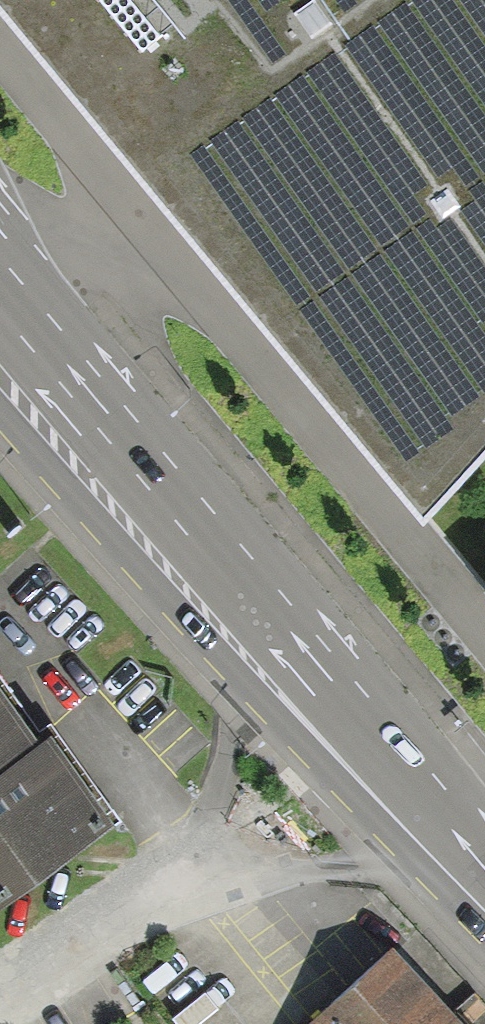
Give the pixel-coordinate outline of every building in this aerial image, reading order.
[(432,518),(484,458),(484,0),(4,0),(432,518)] [(124,825),(64,739),(51,747),(0,674),(0,911),(124,825)] [(295,1023),(483,1023),(390,930),(295,1023)]
